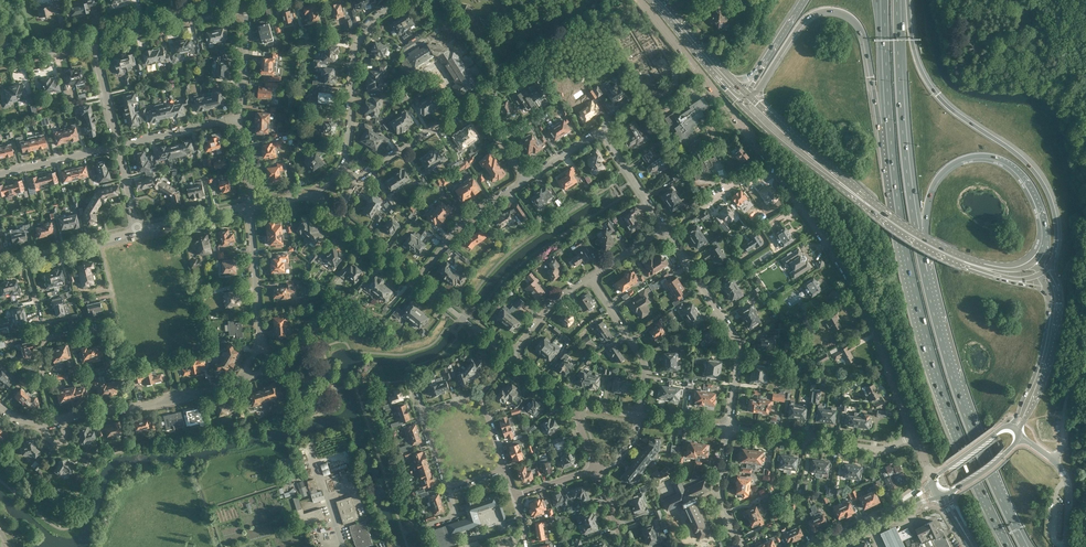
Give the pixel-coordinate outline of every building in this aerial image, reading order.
[(57,1),(62,0),(46,0),(47,3),(38,5),(39,9),(38,9),(39,17),(51,14),(50,10),(55,8),(56,10),(59,9),(57,1)] [(97,7),(95,0),(87,0),(85,0),(86,3),(83,3),(84,5),(70,9),(72,15),(85,12),(85,13),(89,13),(88,10),(90,10),(89,9),(97,7)] [(356,1),(355,1),(356,9),(366,7),(366,9),(371,8),(370,3),(370,2),(374,1),(373,0),(356,0),(356,1)] [(302,7),(299,10),(303,15),(306,15),(309,14),(311,22),(320,20),(319,17),(324,16),(322,10),(318,11),(316,5),(318,4),(318,6),(321,6),(320,2),(316,3),(304,6),(302,7)] [(331,6),(329,7),(330,13),(333,12),(334,19),(345,16),(345,19),(348,29),(353,28),(351,18),(350,18),(348,10),(347,10),(345,6),(342,7),(341,3),(336,4),(335,4),(333,4),(332,5),(331,5),(331,6)] [(727,21),(727,19),(725,16),(723,16),(722,17),(719,12),(720,11),(717,7),(718,6),(715,3),(710,7),(714,13),(712,16),(713,17),(712,18),(710,20),(712,24),(714,23),(720,29),(721,29),(724,27),(724,26),(724,25),(723,24),(727,21)] [(293,12),(291,13),(290,10),(286,11),(285,11),(283,11),(283,12),(282,12),(285,23),(287,22),(288,26),(294,25),(293,22),(296,21),(293,12)] [(413,41),(419,38),(417,34),(413,36),(410,31),(410,32),(408,29),(410,28),(409,27),(413,24),(411,20),(413,18),(410,13),(400,19),(413,41)] [(413,41),(400,19),(390,25),(393,30),(391,32),(394,36),(402,31),(403,32),(404,31),(406,34),(406,35),(403,37),(405,41),(407,45),(413,41)] [(258,32),(259,35),(271,32),(269,23),(265,24),(264,20),(259,21),(260,26),(259,26),(260,31),(258,32)] [(219,28),(215,29),(218,42),(223,41),(223,42),(226,41),(225,39),(227,39),(225,31),(224,31),(223,28),(220,29),(219,28)] [(616,28),(610,31),(615,38),(620,34),(616,28)] [(213,42),(215,43),(218,42),(215,29),(211,30),(211,31),(207,32),(208,35),(206,35),(208,43),(209,47),(210,47),(213,47),(214,45),(213,42)] [(271,32),(259,35),(259,38),(262,38),(263,43),(265,42),(266,47),(274,45),(273,41),(273,40),(271,32)] [(403,47),(404,49),(423,38),(422,36),(419,38),(413,41),(407,45),(403,47)] [(187,39),(182,40),(185,51),(187,52),(189,51),(190,50),(191,50),(194,53),(195,51),(194,46),(193,46),(192,41),(191,42),(191,38),(188,39),(187,39)] [(185,52),(185,51),(182,40),(177,41),(177,42),(174,42),(175,46),(176,50),(177,54),(177,57),(178,57),(181,57),(181,56),(181,53),(182,53),(185,52)] [(389,48),(390,45),(386,43),(385,45),(379,43),(379,44),(375,42),(372,50),(376,52),(375,55),(383,58),(387,48),(389,48)] [(408,54),(409,56),(405,59),(402,64),(411,78),(418,73),(414,67),(434,55),(438,56),(457,84),(453,86),(459,96),(477,85),(475,81),(477,80),(472,72),(470,73),(465,65),(462,67),(452,51),(450,52),(448,49),(449,49),(448,47),(429,43),(427,44),(427,45),(420,50),(419,47),(408,54)] [(336,54),(338,54),(338,49),(338,46),(327,46),(327,49),(327,53),(336,54)] [(153,49),(156,63),(161,62),(161,59),(163,59),(164,61),(166,60),(167,61),(167,62),(171,61),(171,63),(173,62),(170,54),(167,55),(167,54),(165,55),(163,47),(159,48),(159,47),(157,47),(155,47),(153,49)] [(156,63),(153,49),(143,51),(145,60),(142,61),(142,63),(141,63),(142,70),(143,72),(144,71),(143,67),(147,66),(146,62),(149,62),(151,62),(152,64),(156,63)] [(261,62),(261,65),(278,66),(279,61),(277,61),(277,58),(279,58),(279,53),(278,53),(278,51),(271,50),(270,54),(271,54),(271,58),(262,57),(262,62),(261,62)] [(127,66),(127,67),(136,65),(133,53),(125,55),(126,58),(124,58),(126,66),(127,66)] [(314,60),(314,63),(327,64),(327,61),(334,61),(335,60),(336,54),(327,53),(322,53),(322,56),(320,56),(320,60),(314,60)] [(228,64),(228,60),(222,60),(223,54),(218,54),(218,56),(214,56),(214,60),(217,61),(217,63),(216,63),(216,68),(229,69),(229,64),(228,64)] [(126,66),(124,58),(117,60),(118,62),(115,63),(117,71),(118,70),(118,74),(126,72),(125,69),(127,68),(127,67),(127,66),(126,66)] [(323,71),(323,75),(324,75),(334,76),(335,70),(333,68),(327,68),(327,64),(314,63),(314,64),(315,64),(315,67),(320,68),(319,69),(321,71),(323,71)] [(278,66),(261,65),(261,73),(261,74),(269,74),(269,79),(283,80),(283,76),(276,76),(276,71),(278,71),(278,66)] [(366,76),(366,80),(383,81),(383,70),(386,70),(386,65),(379,65),(379,72),(376,72),(376,71),(375,71),(374,72),(368,71),(368,76),(366,76)] [(75,71),(75,68),(72,69),(75,82),(76,85),(77,88),(85,86),(84,81),(85,81),(83,74),(82,74),(81,69),(75,71)] [(228,78),(229,69),(216,68),(215,73),(216,74),(216,77),(228,78)] [(433,71),(439,80),(444,76),(439,68),(433,71)] [(75,82),(72,69),(67,70),(67,71),(64,72),(67,84),(75,82)] [(337,76),(334,76),(324,75),(324,78),(321,78),(321,80),(313,80),(313,85),(325,86),(326,83),(336,83),(336,81),(337,76)] [(57,92),(61,91),(59,84),(55,85),(53,77),(41,80),(43,86),(40,87),(41,93),(56,89),(57,92)] [(443,83),(446,88),(441,79),(435,83),(434,82),(430,85),(433,89),(443,83)] [(383,81),(366,80),(366,85),(367,85),(367,89),(377,90),(377,92),(382,92),(383,81)] [(266,88),(260,87),(259,93),(258,93),(258,95),(258,96),(259,96),(259,97),(268,98),(268,99),(268,100),(269,101),(270,100),(271,100),(272,88),(277,88),(278,83),(266,82),(266,88)] [(545,98),(543,95),(545,93),(538,82),(529,88),(536,99),(538,98),(541,101),(545,98)] [(443,83),(433,89),(436,94),(440,92),(446,88),(443,83)] [(613,83),(604,89),(607,93),(605,94),(609,100),(611,99),(613,102),(625,95),(619,87),(618,88),(615,84),(614,85),(613,83)] [(14,86),(17,101),(22,100),(22,101),(26,100),(26,102),(33,101),(32,94),(26,96),(24,84),(14,86)] [(225,98),(226,90),(216,89),(216,84),(211,84),(211,87),(213,87),(213,92),(211,92),(211,95),(212,96),(212,97),(224,98),(225,98)] [(17,101),(14,86),(4,88),(7,100),(2,101),(4,108),(10,106),(10,104),(13,103),(13,102),(17,101)] [(335,98),(335,93),(328,93),(328,87),(321,87),(321,88),(318,88),(317,96),(320,96),(320,103),(327,103),(327,102),(333,103),(334,98),(335,98)] [(598,87),(594,89),(598,97),(603,94),(598,87)] [(593,100),(598,97),(593,90),(588,92),(593,100)] [(535,104),(534,102),(529,95),(526,98),(522,92),(514,97),(522,109),(526,107),(528,109),(535,104)] [(133,102),(134,102),(137,101),(136,96),(138,96),(137,93),(135,94),(124,96),(126,104),(133,102)] [(203,97),(206,108),(221,104),(223,102),(224,98),(212,97),(212,96),(211,95),(211,96),(205,97),(204,93),(202,94),(202,96),(203,97)] [(425,102),(432,113),(436,110),(439,107),(434,99),(436,98),(434,94),(428,98),(429,99),(425,102)] [(174,103),(172,95),(170,95),(171,101),(170,101),(171,103),(166,104),(168,111),(165,112),(166,117),(177,115),(174,104),(175,104),(174,103)] [(203,97),(202,96),(199,97),(198,95),(194,96),(198,112),(206,110),(206,108),(203,97)] [(381,97),(373,97),(373,101),(365,101),(365,103),(365,107),(366,107),(366,113),(372,114),(372,116),(378,116),(378,106),(380,106),(381,97)] [(697,119),(704,115),(702,111),(709,106),(703,97),(689,106),(674,116),(672,113),(665,118),(673,131),(674,130),(675,132),(674,132),(681,143),(689,139),(687,135),(694,130),(692,127),(699,123),(697,119)] [(174,104),(177,115),(177,117),(185,115),(183,105),(189,104),(188,98),(184,99),(185,101),(175,104),(174,104)] [(432,113),(425,102),(424,101),(420,103),(419,100),(414,103),(423,116),(430,111),(432,113)] [(591,116),(598,111),(597,109),(598,108),(596,104),(594,105),(591,100),(588,102),(589,104),(589,105),(590,106),(587,108),(587,107),(581,111),(583,113),(579,115),(580,118),(580,117),(583,122),(592,117),(591,116)] [(507,102),(506,101),(504,102),(505,103),(503,104),(502,104),(501,104),(500,105),(500,106),(499,107),(507,120),(517,113),(518,114),(520,113),(515,105),(512,107),(510,103),(508,101),(507,102)] [(133,102),(126,104),(124,104),(127,117),(129,116),(137,115),(143,113),(142,110),(135,112),(133,106),(135,106),(134,102),(133,102)] [(81,114),(85,113),(92,112),(90,104),(79,107),(79,104),(70,106),(71,110),(75,109),(76,112),(80,111),(81,114)] [(156,107),(159,119),(166,117),(165,112),(168,111),(166,104),(159,106),(159,104),(155,105),(156,107)] [(159,119),(156,107),(156,108),(147,111),(146,108),(142,109),(142,110),(143,113),(143,115),(149,113),(151,123),(160,121),(159,119)] [(406,129),(407,129),(406,127),(413,122),(406,112),(408,111),(406,108),(401,112),(402,114),(398,117),(399,118),(406,129)] [(84,123),(85,127),(95,125),(94,123),(96,123),(94,113),(92,113),(92,112),(85,113),(87,122),(84,123)] [(255,121),(267,122),(270,122),(270,113),(256,112),(255,121)] [(143,115),(143,113),(137,115),(129,116),(129,118),(127,118),(128,122),(130,121),(131,127),(139,125),(137,118),(140,117),(141,122),(145,121),(143,115)] [(327,133),(328,132),(335,133),(336,123),(333,122),(334,116),(326,115),(326,119),(323,118),(323,123),(325,123),(324,132),(325,133),(327,133)] [(406,129),(399,118),(395,121),(394,120),(389,123),(391,127),(393,126),(398,134),(402,131),(402,132),(406,129)] [(566,123),(569,121),(567,118),(556,125),(563,136),(566,133),(566,132),(570,130),(566,123)] [(273,129),(274,123),(270,122),(267,122),(255,121),(255,124),(258,124),(257,133),(262,134),(262,132),(268,133),(269,128),(273,129)] [(626,126),(632,137),(628,140),(631,144),(635,141),(636,143),(639,141),(640,144),(645,141),(642,135),(644,134),(640,126),(637,128),(633,121),(626,126)] [(554,122),(544,129),(546,131),(545,131),(548,135),(549,134),(551,138),(553,137),(554,139),(557,137),(559,138),(563,136),(556,125),(554,122)] [(369,144),(376,133),(372,131),(373,129),(365,124),(362,128),(366,130),(359,141),(363,143),(364,141),(369,144)] [(96,131),(95,125),(85,127),(81,128),(83,135),(86,134),(85,134),(88,133),(89,137),(96,135),(95,131),(96,131)] [(70,142),(78,140),(75,126),(67,128),(70,142)] [(465,130),(463,131),(471,143),(473,141),(473,142),(478,140),(475,136),(477,135),(471,126),(469,127),(469,126),(465,129),(465,130)] [(67,128),(60,129),(63,142),(70,141),(70,142),(67,128)] [(56,145),(60,144),(60,143),(63,142),(60,129),(53,131),(56,145)] [(458,151),(460,150),(471,143),(463,131),(454,137),(460,145),(456,147),(458,151)] [(525,147),(536,140),(531,131),(527,134),(527,135),(523,137),(523,138),(520,140),(522,143),(521,144),(523,147),(524,147),(525,147)] [(222,150),(221,148),(219,141),(223,141),(221,133),(212,135),(213,138),(210,138),(211,140),(208,141),(209,145),(205,146),(207,151),(213,150),(217,149),(217,151),(222,150)] [(380,136),(376,133),(369,144),(374,147),(373,149),(377,151),(383,141),(387,143),(389,139),(381,134),(380,136)] [(37,139),(39,149),(40,149),(41,149),(42,149),(43,148),(44,148),(44,147),(47,147),(44,135),(44,134),(36,136),(37,139)] [(291,140),(290,135),(282,137),(273,139),(274,142),(272,143),(262,145),(263,149),(262,149),(264,157),(270,155),(271,157),(276,156),(274,148),(278,147),(278,148),(283,146),(282,141),(283,141),(283,142),(291,140)] [(536,140),(525,147),(529,154),(532,152),(533,153),(536,151),(537,152),(540,150),(539,149),(542,147),(540,143),(543,141),(543,142),(547,140),(543,135),(536,140)] [(23,142),(23,141),(22,136),(15,138),(17,146),(21,145),(22,152),(25,152),(26,152),(27,153),(29,152),(30,151),(28,141),(23,142)] [(39,149),(37,139),(36,136),(32,136),(27,138),(28,139),(28,140),(28,141),(30,151),(31,151),(30,150),(38,149),(39,149)] [(184,143),(187,155),(187,154),(197,151),(198,154),(201,153),(200,147),(194,149),(192,139),(184,141),(184,143)] [(700,139),(687,146),(690,151),(695,148),(697,152),(702,149),(699,145),(703,143),(700,139)] [(8,145),(3,146),(5,157),(7,156),(8,157),(9,157),(10,156),(11,155),(13,154),(11,143),(8,144),(8,145)] [(177,158),(187,155),(184,143),(177,145),(178,150),(175,150),(177,158)] [(169,158),(167,147),(166,145),(158,147),(160,157),(154,158),(156,164),(159,163),(159,161),(169,158)] [(172,159),(177,158),(175,150),(178,150),(177,145),(167,147),(169,158),(169,159),(171,168),(173,168),(171,163),(173,162),(172,159)] [(325,152),(325,151),(325,148),(317,147),(316,151),(317,151),(317,152),(315,153),(314,151),(310,154),(311,156),(306,160),(314,170),(315,170),(317,168),(318,167),(320,165),(320,166),(321,166),(323,164),(324,163),(321,159),(320,156),(319,156),(319,155),(321,154),(321,152),(325,152)] [(428,153),(436,166),(446,159),(444,155),(442,157),(436,149),(433,151),(432,150),(428,153)] [(592,168),(592,169),(590,169),(594,174),(601,170),(602,171),(603,170),(604,170),(604,168),(604,167),(601,163),(601,162),(603,160),(600,155),(600,154),(597,149),(593,151),(595,155),(587,160),(592,168)] [(741,163),(749,157),(742,149),(734,155),(741,163)] [(139,163),(151,160),(150,155),(146,156),(145,151),(136,153),(139,163)] [(454,154),(460,164),(463,162),(460,156),(457,152),(454,154)] [(486,171),(499,163),(492,152),(485,156),(486,157),(480,161),(486,171)] [(646,154),(643,157),(648,166),(647,168),(650,172),(654,171),(656,174),(665,169),(663,166),(665,164),(660,158),(654,162),(651,157),(653,155),(650,152),(647,154),(646,154)] [(423,174),(426,172),(436,166),(428,153),(424,155),(424,157),(421,159),(426,167),(421,170),(423,174)] [(453,154),(452,153),(449,155),(452,161),(450,162),(454,168),(455,168),(457,166),(460,164),(454,154),(453,154)] [(715,178),(712,170),(715,169),(709,156),(702,159),(703,162),(692,167),(693,171),(693,172),(696,180),(705,177),(707,181),(715,178)] [(207,158),(209,165),(209,166),(215,165),(214,162),(214,160),(216,160),(216,157),(207,158)] [(729,157),(726,159),(732,168),(735,166),(729,157)] [(216,169),(227,166),(225,159),(222,159),(217,160),(217,161),(215,162),(216,169)] [(463,162),(460,164),(457,166),(455,168),(458,173),(465,168),(465,169),(471,166),(470,164),(467,160),(463,162)] [(100,173),(107,172),(105,161),(97,163),(97,165),(97,166),(98,169),(97,169),(98,174),(100,173)] [(149,161),(138,164),(140,172),(150,169),(150,173),(154,172),(157,172),(156,168),(157,168),(156,164),(153,164),(154,168),(150,169),(149,161)] [(281,170),(284,169),(283,163),(277,163),(278,167),(268,168),(270,182),(280,180),(279,171),(281,171),(281,170)] [(506,173),(499,163),(486,171),(493,181),(498,177),(499,178),(506,173)] [(740,164),(735,169),(739,174),(744,169),(740,164)] [(82,166),(78,167),(80,178),(84,177),(84,178),(88,177),(86,166),(82,167),(82,166)] [(80,178),(78,167),(69,169),(72,180),(80,178)] [(569,189),(577,184),(576,182),(577,181),(573,174),(576,172),(572,167),(569,169),(570,171),(561,176),(562,178),(559,180),(564,189),(568,187),(569,189)] [(395,175),(401,184),(406,180),(407,182),(411,179),(404,168),(402,170),(402,169),(393,174),(394,175),(394,176),(395,175)] [(72,180),(69,169),(65,170),(65,171),(62,172),(64,183),(68,182),(68,181),(72,180)] [(100,173),(98,174),(99,182),(104,181),(104,182),(108,181),(108,180),(111,179),(109,171),(107,172),(100,173)] [(56,176),(55,172),(48,174),(48,176),(50,183),(50,184),(55,183),(56,185),(59,185),(57,179),(58,179),(57,175),(56,176)] [(146,174),(147,178),(136,181),(138,188),(142,187),(143,188),(153,186),(153,185),(153,184),(154,184),(155,183),(154,183),(155,182),(157,180),(157,179),(157,178),(153,176),(155,176),(154,172),(150,173),(146,174)] [(675,182),(682,178),(679,173),(673,178),(668,181),(670,184),(675,181),(675,182)] [(439,177),(443,183),(447,181),(448,180),(444,174),(439,177)] [(394,176),(394,175),(385,181),(392,191),(396,189),(395,187),(401,184),(395,175),(394,176)] [(477,194),(477,192),(481,190),(478,186),(479,186),(472,175),(468,178),(464,181),(466,185),(473,195),(475,196),(477,194)] [(40,189),(45,188),(44,184),(50,183),(48,176),(37,178),(39,185),(39,187),(40,189)] [(30,182),(31,185),(28,186),(30,195),(36,193),(35,188),(39,187),(39,185),(37,178),(37,177),(29,178),(30,182)] [(157,177),(157,178),(157,179),(157,180),(155,182),(154,183),(155,183),(154,184),(153,184),(153,185),(153,186),(154,186),(159,189),(160,188),(167,192),(171,186),(157,177)] [(225,181),(225,180),(224,177),(219,179),(220,181),(222,190),(223,192),(226,191),(227,192),(230,191),(231,190),(230,187),(231,187),(231,184),(232,184),(231,180),(230,180),(225,181)] [(421,182),(424,188),(428,185),(423,177),(420,179),(421,181),(421,182)] [(436,188),(443,183),(439,177),(432,182),(436,188)] [(23,184),(22,180),(14,182),(15,183),(16,190),(17,195),(24,193),(25,197),(28,197),(27,191),(24,191),(24,187),(23,183),(23,184)] [(6,198),(17,195),(16,190),(15,183),(4,186),(5,193),(6,194),(6,198)] [(103,187),(103,188),(104,188),(107,197),(117,194),(117,193),(119,192),(118,185),(108,188),(107,187),(112,186),(111,183),(103,185),(103,187)] [(201,198),(202,196),(205,195),(202,183),(199,183),(199,185),(195,186),(198,197),(199,198),(201,198)] [(473,195),(466,185),(463,187),(462,186),(456,189),(460,195),(458,196),(461,201),(472,194),(472,195),(473,195)] [(666,204),(678,197),(675,193),(678,192),(673,185),(668,189),(670,191),(663,196),(665,199),(664,200),(666,204)] [(167,192),(171,195),(171,196),(172,202),(176,201),(176,204),(181,203),(180,200),(179,195),(181,195),(180,189),(178,190),(171,186),(167,192)] [(198,197),(195,186),(191,187),(188,188),(190,199),(194,198),(195,199),(197,199),(198,197)] [(545,203),(548,201),(548,200),(547,199),(552,195),(546,186),(533,194),(534,196),(530,198),(534,204),(535,203),(537,206),(538,206),(539,207),(543,205),(542,204),(544,202),(545,203)] [(771,186),(758,195),(760,199),(764,197),(770,207),(780,200),(771,186)] [(96,193),(93,197),(101,202),(103,203),(107,197),(104,188),(99,190),(96,193)] [(741,190),(732,198),(735,202),(735,201),(740,207),(741,208),(746,204),(744,201),(747,198),(741,190)] [(377,207),(382,200),(379,199),(380,197),(374,193),(373,195),(371,194),(369,197),(370,198),(367,202),(368,203),(368,202),(377,207)] [(392,208),(395,205),(396,205),(388,194),(385,197),(388,201),(388,202),(391,206),(392,208)] [(93,197),(87,208),(95,213),(101,202),(93,197)] [(684,206),(678,197),(666,204),(669,208),(670,207),(672,211),(679,206),(681,208),(684,206)] [(693,206),(699,202),(696,197),(689,201),(693,206)] [(522,221),(529,217),(518,200),(511,204),(513,207),(501,215),(500,213),(493,217),(497,223),(496,224),(499,228),(507,223),(515,218),(513,214),(516,212),(522,221)] [(447,205),(442,201),(435,209),(434,208),(435,207),(431,203),(429,206),(432,208),(445,219),(445,218),(445,217),(453,208),(448,204),(447,205)] [(368,203),(366,206),(367,206),(363,212),(371,217),(372,217),(373,217),(377,212),(378,213),(381,210),(377,207),(368,202),(368,203)] [(415,214),(417,210),(411,205),(408,208),(415,214)] [(722,210),(720,212),(725,219),(725,220),(725,219),(727,221),(728,222),(737,215),(733,210),(731,211),(731,210),(730,209),(727,206),(723,209),(725,211),(724,212),(722,210)] [(635,216),(639,213),(636,207),(630,211),(631,213),(628,214),(628,213),(627,214),(626,213),(623,215),(624,216),(621,218),(624,223),(626,221),(629,225),(626,226),(630,232),(636,228),(636,229),(640,226),(635,217),(635,216)] [(95,213),(87,208),(84,211),(87,223),(88,223),(88,225),(93,224),(92,222),(97,221),(95,213)] [(445,219),(432,208),(429,211),(425,215),(435,223),(436,223),(439,225),(442,222),(443,222),(445,221),(444,220),(445,219)] [(412,220),(416,215),(410,211),(406,216),(410,219),(410,218),(412,220)] [(700,215),(702,219),(703,220),(710,216),(707,211),(700,215)] [(76,214),(68,216),(70,228),(75,227),(75,228),(79,227),(76,214)] [(70,228),(68,216),(59,218),(62,230),(70,228)] [(719,216),(715,219),(722,228),(726,225),(719,216)] [(306,237),(315,226),(305,218),(300,223),(301,224),(297,229),(306,237)] [(395,230),(399,224),(391,218),(385,224),(387,226),(385,229),(388,231),(392,233),(393,234),(396,231),(395,230)] [(43,224),(44,224),(43,221),(40,222),(41,225),(43,225),(43,226),(36,228),(37,234),(36,234),(37,238),(46,235),(43,224)] [(596,239),(596,240),(595,241),(595,242),(595,243),(596,244),(597,245),(598,245),(600,244),(604,251),(611,246),(611,245),(614,242),(609,234),(614,230),(609,221),(605,224),(608,228),(607,228),(607,229),(602,233),(603,235),(596,239)] [(52,222),(44,224),(43,224),(46,235),(50,235),(51,233),(54,233),(53,226),(53,225),(52,222)] [(275,222),(267,222),(268,230),(266,231),(266,234),(268,234),(284,233),(292,232),(291,224),(287,225),(288,229),(282,229),(281,222),(275,222)] [(17,229),(20,242),(24,241),(27,240),(25,232),(31,231),(29,224),(23,225),(23,226),(17,228),(17,229)] [(694,228),(687,233),(689,236),(688,237),(690,241),(702,234),(699,230),(701,229),(698,225),(697,226),(695,224),(692,226),(694,228)] [(320,239),(325,234),(315,226),(306,237),(304,239),(308,242),(310,242),(311,241),(315,244),(319,238),(320,239)] [(426,229),(431,233),(432,234),(435,231),(429,226),(426,229)] [(785,227),(775,234),(778,238),(776,240),(778,244),(780,243),(783,247),(793,240),(790,235),(790,236),(788,233),(788,232),(785,227)] [(475,243),(489,235),(484,228),(469,237),(467,236),(461,243),(465,246),(467,244),(472,248),(475,243)] [(13,229),(4,231),(6,241),(12,239),(13,243),(16,243),(20,242),(17,229),(13,230),(13,229)] [(236,235),(234,234),(233,232),(229,233),(228,229),(217,232),(219,238),(221,238),(223,244),(228,243),(228,242),(235,241),(235,239),(236,237),(236,235)] [(421,236),(411,249),(419,255),(425,247),(426,245),(422,241),(427,235),(428,236),(431,233),(426,229),(421,236)] [(412,233),(404,243),(407,246),(407,247),(408,248),(410,248),(411,249),(421,236),(417,233),(417,234),(414,232),(413,234),(412,233)] [(268,234),(268,235),(267,236),(267,238),(269,239),(269,244),(276,243),(276,246),(283,246),(283,238),(284,238),(284,233),(268,234)] [(199,254),(206,252),(206,254),(212,253),(210,243),(211,243),(209,235),(202,236),(202,234),(196,236),(197,238),(194,239),(195,244),(197,243),(199,254)] [(708,244),(702,234),(690,241),(693,245),(694,244),(697,248),(704,243),(705,245),(708,244)] [(752,240),(756,246),(757,247),(763,243),(758,235),(751,239),(752,240)] [(589,252),(585,246),(586,245),(582,239),(574,244),(577,248),(578,248),(581,252),(569,260),(574,267),(580,263),(581,264),(583,263),(583,264),(590,260),(586,254),(589,252)] [(737,250),(741,248),(735,239),(731,241),(737,250)] [(756,246),(752,240),(744,246),(748,252),(756,246)] [(218,255),(224,255),(224,251),(221,251),(219,245),(216,246),(218,252),(218,255)] [(720,249),(718,246),(709,252),(701,257),(704,261),(711,255),(713,259),(716,257),(719,262),(726,257),(723,253),(723,252),(724,252),(724,251),(723,251),(723,250),(722,249),(721,249),(720,249)] [(338,251),(334,248),(329,253),(324,249),(318,256),(321,259),(321,260),(324,262),(326,259),(329,261),(331,263),(329,266),(333,269),(341,260),(340,260),(343,256),(342,255),(343,254),(339,250),(338,251)] [(455,252),(460,256),(466,260),(468,257),(458,249),(455,252)] [(782,260),(785,265),(790,262),(794,270),(790,273),(794,278),(811,267),(807,262),(805,263),(801,255),(802,254),(799,249),(792,253),(791,252),(787,254),(788,256),(782,260)] [(555,257),(555,256),(555,255),(554,253),(550,256),(551,258),(552,259),(550,261),(551,264),(554,267),(548,271),(553,279),(561,274),(559,271),(561,270),(558,267),(561,265),(563,264),(557,256),(555,257)] [(272,275),(279,274),(279,273),(285,272),(284,263),(287,263),(287,262),(288,261),(288,259),(289,259),(289,254),(277,255),(277,258),(271,259),(272,275)] [(656,256),(651,259),(659,270),(668,263),(665,259),(664,259),(663,259),(660,255),(657,257),(656,256)] [(729,260),(732,264),(738,260),(735,256),(729,260)] [(659,270),(651,259),(651,258),(643,263),(647,268),(645,270),(648,276),(651,274),(651,275),(659,270)] [(192,267),(201,265),(200,260),(198,261),(197,259),(190,261),(192,267)] [(231,275),(236,274),(235,262),(234,262),(234,259),(223,260),(224,272),(230,272),(231,275)] [(441,274),(446,278),(459,262),(455,259),(453,262),(452,261),(450,263),(447,261),(447,262),(446,261),(443,264),(444,265),(439,271),(442,273),(441,274)] [(822,259),(816,263),(819,269),(826,265),(822,259)] [(79,267),(77,267),(78,274),(75,274),(76,277),(92,273),(91,268),(93,267),(92,263),(88,263),(88,261),(82,263),(83,264),(79,265),(79,267)] [(453,284),(455,285),(458,281),(461,283),(465,278),(465,277),(465,276),(464,275),(463,274),(461,274),(460,275),(456,272),(460,268),(458,266),(460,264),(459,262),(446,278),(453,284)] [(347,266),(340,274),(344,277),(347,273),(349,275),(348,275),(357,282),(361,277),(359,276),(363,271),(353,263),(349,268),(347,266)] [(741,272),(746,269),(742,263),(737,266),(741,272)] [(61,268),(53,270),(56,283),(57,286),(62,285),(61,282),(64,281),(61,268)] [(56,283),(53,270),(50,271),(51,273),(45,274),(46,278),(45,278),(48,289),(53,288),(54,291),(47,293),(48,296),(59,294),(57,286),(56,283)] [(545,291),(537,281),(540,279),(533,271),(529,275),(534,281),(526,288),(529,292),(531,290),(534,294),(535,294),(538,297),(545,291)] [(633,271),(629,274),(628,273),(626,273),(624,274),(624,276),(624,277),(630,286),(639,280),(633,271)] [(75,277),(76,282),(80,281),(80,282),(82,282),(83,286),(89,285),(89,284),(93,283),(92,280),(94,280),(92,273),(76,277),(75,277)] [(722,284),(720,285),(722,289),(723,289),(726,292),(737,285),(735,281),(729,273),(724,276),(726,279),(723,281),(724,283),(722,284)] [(381,278),(376,275),(373,279),(372,278),(370,281),(371,282),(369,284),(369,283),(366,287),(366,288),(369,291),(368,293),(372,296),(374,294),(374,293),(384,281),(384,279),(382,278),(381,278)] [(629,292),(628,292),(621,297),(623,299),(634,292),(630,286),(624,277),(614,283),(617,287),(619,286),(622,291),(627,288),(629,292)] [(669,278),(667,280),(665,278),(660,281),(664,287),(666,285),(670,291),(681,284),(676,277),(671,281),(669,278)] [(803,284),(806,288),(804,290),(807,294),(809,293),(812,297),(822,290),(814,277),(803,284)] [(8,283),(8,281),(0,283),(0,285),(2,296),(11,294),(8,283)] [(14,296),(15,296),(22,294),(19,283),(18,284),(17,281),(8,283),(11,294),(13,305),(17,304),(20,303),(19,299),(15,300),(14,296)] [(384,281),(374,293),(374,294),(379,297),(380,297),(385,301),(388,301),(389,299),(389,297),(393,291),(383,283),(384,282),(384,281)] [(287,291),(294,291),(293,282),(287,283),(288,287),(279,288),(279,287),(274,288),(274,292),(274,297),(280,297),(280,298),(288,298),(287,291)] [(681,284),(670,291),(674,297),(673,298),(675,301),(673,303),(675,306),(681,302),(679,299),(682,297),(680,294),(685,291),(681,284)] [(737,285),(726,292),(729,297),(730,296),(732,299),(734,298),(735,300),(743,295),(739,289),(740,289),(737,285)] [(650,311),(646,304),(649,302),(646,298),(649,296),(647,293),(651,291),(649,287),(645,289),(639,293),(641,296),(637,299),(637,300),(628,305),(631,309),(634,307),(636,311),(638,310),(643,318),(647,315),(646,313),(650,311)] [(240,305),(238,290),(224,291),(225,298),(224,298),(224,301),(225,301),(226,308),(232,307),(232,306),(240,305)] [(359,293),(356,291),(351,297),(354,300),(359,293)] [(584,310),(592,305),(590,301),(593,299),(588,292),(585,294),(586,296),(579,301),(581,304),(577,306),(580,311),(583,309),(584,310)] [(63,299),(63,296),(61,297),(61,296),(58,297),(58,298),(51,300),(53,307),(54,306),(65,304),(64,299),(63,299)] [(96,315),(96,311),(101,310),(100,302),(89,304),(89,302),(88,298),(82,300),(83,304),(86,303),(88,312),(89,311),(90,316),(96,315)] [(407,317),(410,319),(413,316),(414,317),(417,314),(418,315),(421,311),(410,302),(408,305),(407,304),(402,310),(398,307),(392,314),(400,319),(402,316),(406,319),(407,317)] [(517,326),(521,322),(516,318),(518,316),(516,314),(523,305),(518,302),(515,305),(517,307),(504,323),(505,324),(512,330),(516,325),(517,326)] [(65,304),(54,306),(55,311),(56,311),(57,316),(61,315),(62,316),(65,316),(63,305),(65,305),(65,307),(69,306),(69,303),(65,304)] [(682,303),(676,306),(678,309),(677,310),(679,313),(681,314),(684,312),(687,317),(697,311),(692,303),(685,308),(683,305),(682,303)] [(387,314),(392,308),(387,304),(382,310),(387,314)] [(744,307),(739,311),(742,315),(741,316),(744,320),(745,319),(756,312),(759,310),(756,306),(755,307),(753,304),(745,309),(744,307)] [(515,305),(512,309),(511,309),(510,311),(507,309),(506,310),(503,307),(499,312),(500,313),(497,317),(504,323),(517,307),(515,305)] [(23,308),(18,309),(17,308),(10,310),(12,318),(15,317),(25,315),(23,308)] [(286,316),(286,310),(280,311),(280,314),(277,315),(277,317),(273,317),(273,321),(274,321),(275,325),(276,325),(285,325),(288,325),(288,324),(289,324),(288,320),(287,320),(287,316),(286,316)] [(808,311),(807,310),(803,312),(804,313),(803,314),(806,318),(812,315),(809,310),(808,311)] [(828,310),(816,317),(819,322),(825,319),(827,323),(826,323),(828,327),(832,326),(834,330),(841,326),(837,320),(839,319),(837,314),(835,315),(829,318),(828,315),(830,314),(828,310)] [(429,318),(421,311),(418,315),(417,314),(414,317),(413,316),(410,319),(417,324),(416,326),(418,328),(419,327),(420,327),(425,320),(426,321),(429,318)] [(569,313),(566,311),(560,318),(564,321),(562,323),(567,328),(568,327),(569,327),(572,323),(574,324),(577,321),(581,324),(584,320),(576,314),(574,316),(570,312),(569,313)] [(687,317),(685,319),(692,330),(697,327),(695,323),(702,319),(697,311),(687,317)] [(756,312),(745,319),(748,324),(746,326),(749,329),(761,321),(757,316),(758,315),(756,312)] [(309,323),(314,318),(311,314),(305,319),(309,323)] [(27,321),(25,315),(15,317),(16,322),(15,322),(16,324),(27,321)] [(665,328),(662,324),(659,319),(654,322),(656,325),(654,327),(652,328),(653,329),(650,331),(655,339),(660,335),(661,336),(666,334),(663,329),(665,328)] [(234,323),(234,320),(229,321),(229,324),(226,325),(226,331),(229,331),(230,336),(234,335),(234,337),(236,337),(236,335),(237,335),(237,338),(243,337),(242,322),(236,322),(236,323),(234,323)] [(600,332),(606,327),(602,321),(598,324),(597,323),(590,327),(592,331),(597,328),(600,332)] [(285,325),(276,325),(277,340),(282,339),(282,337),(287,337),(287,328),(285,328),(285,325)] [(559,335),(561,332),(555,327),(553,330),(559,335)] [(613,337),(611,334),(606,327),(600,332),(604,338),(607,336),(609,339),(613,337)] [(772,334),(778,333),(778,329),(768,330),(768,334),(769,334),(769,337),(761,338),(761,337),(757,338),(758,343),(761,342),(762,347),(763,347),(763,349),(768,349),(768,346),(774,345),(773,337),(772,334)] [(710,330),(709,331),(707,332),(707,331),(704,333),(704,334),(699,337),(705,345),(711,341),(712,343),(716,340),(712,334),(713,334),(713,333),(713,332),(713,331),(712,331),(712,330),(711,330),(710,330)] [(543,353),(552,343),(550,341),(550,340),(546,337),(543,340),(542,339),(535,347),(536,348),(536,349),(540,353),(541,352),(543,353)] [(625,360),(617,348),(619,347),(615,340),(608,345),(607,346),(609,350),(610,349),(613,353),(611,354),(612,356),(613,358),(615,356),(620,364),(625,360)] [(22,351),(32,349),(33,349),(31,341),(16,345),(17,348),(21,347),(22,351)] [(560,349),(552,343),(543,353),(550,359),(556,353),(560,356),(565,349),(565,348),(563,350),(561,349),(560,349)] [(238,352),(234,349),(232,344),(227,345),(228,350),(225,351),(224,351),(221,355),(222,355),(234,362),(236,358),(235,357),(238,352)] [(843,356),(845,359),(847,363),(854,359),(850,351),(855,348),(853,344),(848,347),(847,346),(841,350),(841,349),(839,350),(837,346),(830,350),(835,360),(843,356)] [(67,345),(58,347),(59,348),(59,349),(60,348),(62,359),(66,358),(67,359),(70,358),(67,345)] [(89,348),(91,359),(102,356),(101,352),(98,352),(97,350),(97,351),(96,346),(89,348)] [(81,348),(82,351),(80,352),(79,352),(79,353),(80,359),(81,359),(82,363),(89,362),(88,359),(91,359),(89,348),(86,348),(86,347),(81,348)] [(62,360),(60,348),(59,349),(59,348),(53,350),(54,355),(52,355),(54,364),(58,363),(59,363),(63,362),(63,360),(62,360)] [(34,357),(32,349),(22,351),(24,358),(29,357),(30,357),(31,359),(33,359),(34,357)] [(564,360),(557,368),(557,369),(560,372),(561,371),(565,374),(568,371),(568,372),(574,365),(567,360),(569,357),(567,354),(569,351),(565,349),(560,356),(559,357),(564,360)] [(663,361),(677,360),(677,356),(679,356),(678,352),(669,353),(669,352),(666,352),(666,353),(663,353),(662,353),(661,354),(661,355),(661,356),(662,357),(663,357),(663,361)] [(829,358),(826,353),(819,357),(821,362),(829,358)] [(232,369),(235,363),(234,363),(234,362),(222,355),(220,359),(221,363),(215,364),(216,370),(222,369),(228,373),(231,368),(232,369)] [(475,368),(479,371),(483,367),(481,366),(484,362),(478,357),(476,359),(471,355),(468,359),(472,362),(471,364),(475,367),(475,368)] [(593,358),(589,355),(584,362),(587,365),(593,358)] [(707,368),(721,370),(722,361),(717,361),(717,360),(706,358),(705,363),(708,363),(707,368)] [(206,366),(204,359),(189,362),(189,363),(186,364),(187,368),(182,369),(184,375),(192,373),(193,374),(200,372),(199,367),(203,366),(203,367),(206,366)] [(677,360),(663,361),(663,366),(665,366),(665,369),(669,369),(669,370),(671,370),(671,369),(679,369),(679,365),(677,365),(677,360)] [(471,364),(465,371),(468,373),(469,374),(470,374),(471,377),(476,375),(478,377),(481,372),(479,371),(475,368),(475,367),(471,364)] [(754,364),(753,373),(766,375),(766,370),(769,370),(770,366),(757,364),(757,365),(754,364)] [(721,370),(707,368),(706,372),(704,372),(703,377),(715,378),(719,378),(721,370)] [(587,373),(581,369),(578,374),(580,376),(580,377),(581,378),(577,382),(582,386),(583,385),(589,386),(591,375),(592,370),(590,370),(587,373)] [(155,371),(133,377),(134,383),(142,382),(142,381),(145,380),(146,385),(154,383),(154,382),(162,380),(161,374),(156,375),(155,371)] [(468,373),(465,371),(464,372),(457,375),(459,380),(461,379),(463,386),(469,384),(468,382),(472,381),(471,377),(470,374),(469,374),(468,373)] [(30,379),(28,375),(25,373),(22,377),(19,381),(24,386),(27,383),(27,382),(29,379),(30,379)] [(767,384),(768,379),(765,379),(766,375),(753,373),(751,382),(767,384)] [(0,383),(0,384),(4,387),(5,386),(7,388),(11,383),(10,382),(12,379),(7,374),(0,383)] [(598,376),(598,374),(595,374),(595,376),(591,375),(589,386),(589,388),(595,388),(597,388),(598,386),(599,380),(598,380),(599,377),(598,376)] [(106,383),(109,395),(117,393),(115,385),(121,384),(120,378),(116,379),(116,381),(106,383)] [(673,382),(673,378),(667,378),(667,381),(669,382),(668,386),(662,385),(661,389),(660,389),(659,399),(670,400),(672,387),(671,387),(672,382),(673,382)] [(438,384),(437,382),(436,379),(432,380),(431,381),(432,383),(430,384),(430,387),(428,387),(429,392),(432,391),(434,396),(441,393),(438,384)] [(442,383),(441,380),(437,382),(438,384),(441,393),(445,391),(445,390),(449,388),(447,381),(442,383)] [(620,392),(621,381),(613,380),(612,391),(620,392)] [(91,382),(92,388),(93,390),(97,389),(98,396),(105,395),(106,395),(109,395),(106,383),(106,381),(98,383),(98,381),(91,382)] [(621,381),(620,392),(624,392),(624,391),(630,392),(631,384),(622,383),(622,381),(621,381)] [(276,385),(276,383),(274,383),(272,383),(270,385),(270,386),(267,387),(270,399),(271,399),(271,398),(275,397),(275,396),(277,395),(278,396),(280,399),(283,398),(284,394),(284,393),(282,385),(279,386),(278,384),(276,385)] [(706,392),(704,405),(714,407),(715,399),(714,398),(715,393),(709,392),(710,387),(712,388),(713,384),(707,383),(707,384),(706,390),(706,392)] [(80,388),(79,384),(75,385),(75,386),(74,387),(77,398),(77,400),(88,398),(86,390),(84,391),(83,387),(80,388)] [(509,395),(509,396),(512,399),(518,392),(515,389),(516,387),(512,384),(511,386),(508,384),(505,388),(504,387),(502,389),(509,395)] [(870,400),(881,395),(879,391),(878,391),(876,389),(873,384),(866,387),(865,386),(862,387),(866,396),(868,395),(869,396),(868,396),(870,400)] [(778,393),(785,394),(786,392),(786,388),(787,386),(783,386),(782,389),(779,388),(778,393)] [(70,399),(67,387),(63,388),(61,387),(59,388),(58,389),(59,393),(57,394),(59,402),(62,401),(62,402),(63,403),(65,402),(66,401),(66,400),(70,399)] [(74,387),(71,387),(70,387),(67,387),(70,399),(77,398),(74,387)] [(264,408),(268,407),(268,406),(267,400),(270,399),(267,387),(263,388),(263,390),(258,391),(261,403),(262,403),(262,404),(262,403),(264,408)] [(683,388),(672,387),(670,400),(678,402),(679,395),(682,396),(683,388)] [(28,391),(26,393),(26,394),(20,389),(17,393),(18,394),(15,397),(23,404),(24,403),(27,400),(26,399),(29,396),(29,395),(30,394),(30,393),(28,391)] [(395,402),(403,399),(401,394),(402,394),(400,389),(394,391),(395,396),(390,397),(392,404),(395,403),(395,402)] [(503,404),(509,396),(509,395),(502,389),(495,398),(497,399),(497,401),(498,401),(500,401),(503,404)] [(704,405),(706,392),(694,390),(693,397),(696,398),(695,404),(704,405)] [(761,399),(762,399),(763,391),(753,390),(753,394),(760,395),(759,399),(757,398),(757,400),(750,399),(749,404),(751,405),(750,410),(759,412),(761,399)] [(261,403),(258,391),(247,394),(247,395),(246,395),(247,399),(248,399),(249,399),(250,402),(248,403),(249,407),(251,406),(254,406),(255,409),(260,407),(262,412),(265,411),(264,408),(262,403),(262,404),(262,403),(261,403)] [(785,394),(778,393),(773,392),(772,400),(784,402),(785,398),(785,394)] [(30,393),(30,394),(29,395),(29,396),(26,399),(27,400),(24,403),(26,405),(26,406),(31,408),(32,407),(32,408),(33,408),(34,409),(35,409),(36,409),(37,408),(38,407),(38,406),(36,395),(32,396),(32,395),(31,393),(30,393)] [(526,405),(523,403),(522,404),(521,406),(519,408),(521,412),(523,409),(527,412),(529,410),(536,416),(540,412),(536,409),(537,408),(538,408),(539,408),(540,408),(541,407),(541,406),(541,405),(533,399),(526,408),(525,407),(526,405)] [(773,401),(762,399),(761,399),(759,412),(768,413),(768,409),(770,409),(771,404),(772,404),(773,401)] [(875,405),(876,407),(876,408),(877,407),(878,408),(880,407),(880,408),(885,406),(884,405),(885,404),(883,400),(875,405)] [(237,406),(236,401),(226,403),(225,401),(216,403),(219,416),(228,414),(228,412),(237,410),(239,417),(245,416),(242,405),(237,406)] [(796,417),(798,403),(794,403),(794,401),(790,401),(789,410),(788,410),(788,412),(788,416),(788,417),(789,417),(790,418),(791,417),(792,416),(796,417)] [(798,403),(796,417),(806,418),(806,414),(806,412),(806,410),(808,410),(809,404),(803,403),(802,404),(798,403)] [(406,408),(405,405),(395,408),(396,412),(397,415),(408,411),(407,407),(406,408)] [(825,421),(827,408),(823,407),(823,406),(819,405),(818,414),(817,414),(817,416),(816,420),(825,421)] [(827,408),(825,421),(834,422),(835,418),(834,418),(835,416),(834,416),(835,408),(832,407),(831,409),(827,408)] [(188,425),(200,422),(201,426),(206,424),(203,410),(202,410),(203,411),(196,413),(195,409),(187,411),(188,415),(185,415),(185,416),(187,426),(188,426),(188,425)] [(167,430),(184,425),(181,411),(176,413),(176,414),(164,417),(166,424),(165,424),(167,430)] [(408,411),(397,415),(399,422),(400,422),(403,421),(410,419),(409,415),(408,411)] [(858,426),(860,412),(855,412),(854,416),(849,415),(848,419),(847,419),(846,421),(846,422),(846,423),(847,423),(848,424),(858,426)] [(860,412),(858,426),(868,427),(869,427),(870,426),(871,425),(871,424),(870,423),(870,422),(869,422),(870,418),(869,418),(870,414),(864,413),(860,412)] [(500,421),(503,429),(514,425),(512,417),(507,418),(507,416),(501,418),(502,420),(500,421)] [(150,424),(149,419),(141,421),(141,420),(138,421),(138,419),(131,421),(132,426),(134,425),(135,432),(141,431),(140,429),(150,427),(151,430),(154,429),(153,423),(150,424)] [(551,421),(550,419),(543,424),(542,425),(542,426),(542,427),(543,428),(544,429),(545,429),(546,429),(550,435),(555,432),(553,430),(558,427),(554,419),(551,421)] [(112,424),(103,426),(100,427),(98,427),(100,436),(103,435),(103,433),(106,432),(107,437),(120,435),(120,433),(121,433),(119,426),(120,426),(119,421),(111,423),(112,424)] [(529,433),(538,427),(535,423),(527,430),(529,433)] [(415,424),(407,427),(409,436),(418,433),(415,424)] [(2,426),(0,428),(0,442),(2,444),(0,445),(0,450),(1,450),(3,451),(7,446),(4,442),(3,443),(2,442),(9,434),(5,430),(5,429),(2,426)] [(515,432),(513,426),(503,429),(506,438),(508,437),(508,439),(513,437),(513,436),(513,435),(512,433),(515,432)] [(90,439),(94,438),(93,431),(89,432),(88,428),(79,429),(81,435),(80,435),(80,437),(80,438),(79,442),(84,445),(85,443),(87,444),(91,441),(90,439)] [(421,441),(418,433),(409,436),(412,444),(421,441)] [(550,441),(552,445),(551,444),(563,440),(562,437),(550,441)] [(657,453),(659,451),(661,439),(652,437),(652,439),(649,439),(648,445),(657,453)] [(509,449),(511,454),(521,450),(520,447),(521,447),(520,444),(523,443),(524,442),(523,439),(521,438),(513,441),(513,442),(511,443),(512,445),(509,446),(510,449),(509,449)] [(34,445),(33,440),(24,442),(25,447),(21,448),(23,454),(26,453),(26,455),(32,456),(33,455),(35,456),(36,455),(37,455),(38,456),(39,454),(39,453),(38,452),(39,451),(35,448),(35,447),(35,445),(34,445)] [(695,458),(698,443),(689,442),(688,446),(687,451),(684,451),(683,456),(691,457),(691,458),(695,458)] [(411,443),(398,448),(400,453),(413,449),(411,443)] [(694,465),(700,465),(702,466),(702,462),(701,462),(702,458),(707,458),(709,445),(698,443),(695,458),(694,465)] [(647,445),(643,451),(652,459),(657,453),(648,445),(647,445)] [(567,448),(560,451),(559,455),(562,457),(574,462),(575,460),(574,459),(571,449),(568,450),(567,448)] [(90,455),(79,449),(77,453),(88,459),(90,455)] [(750,469),(753,450),(743,449),(742,452),(740,452),(739,452),(738,452),(738,453),(737,454),(737,455),(738,456),(739,457),(741,457),(741,461),(747,462),(746,468),(741,467),(741,472),(751,473),(752,469),(750,469)] [(521,450),(511,454),(512,459),(513,458),(514,461),(525,457),(523,454),(526,453),(525,450),(522,451),(521,450)] [(765,460),(766,460),(766,459),(767,459),(767,458),(767,457),(766,457),(766,456),(765,456),(763,455),(763,452),(753,450),(750,469),(752,469),(751,473),(754,474),(755,470),(756,470),(756,465),(755,464),(755,463),(762,464),(762,460),(764,460),(765,460)] [(418,463),(426,460),(427,460),(425,452),(423,453),(422,451),(415,454),(413,455),(414,459),(416,458),(418,463)] [(651,466),(654,464),(653,462),(655,461),(652,459),(643,451),(637,458),(646,466),(648,465),(650,467),(651,466)] [(86,463),(88,459),(77,454),(76,458),(86,463)] [(789,456),(781,455),(781,456),(778,455),(778,460),(780,460),(779,467),(784,468),(783,472),(787,472),(788,468),(789,456)] [(799,463),(800,458),(797,458),(798,457),(789,456),(788,468),(787,472),(787,474),(791,474),(792,469),(796,469),(797,463),(799,463)] [(574,462),(562,457),(561,459),(562,460),(557,462),(559,466),(561,465),(562,468),(571,465),(572,464),(573,464),(574,462)] [(642,475),(647,469),(645,467),(646,466),(637,458),(631,465),(638,471),(641,473),(642,475)] [(821,460),(813,459),(813,460),(811,460),(809,461),(809,463),(810,465),(812,465),(811,471),(815,472),(815,475),(816,477),(819,477),(819,472),(821,460)] [(60,461),(55,470),(60,474),(61,472),(64,474),(68,473),(69,471),(70,472),(74,466),(65,460),(64,461),(61,462),(60,461)] [(418,467),(419,471),(428,468),(426,460),(418,463),(417,463),(417,464),(417,465),(417,466),(418,467)] [(548,461),(547,460),(544,461),(544,463),(541,464),(539,465),(541,469),(543,469),(545,474),(547,474),(548,475),(551,474),(551,472),(552,472),(548,461)] [(829,467),(831,466),(831,464),(830,462),(828,462),(829,462),(821,460),(819,472),(819,477),(821,478),(822,477),(823,473),(827,473),(828,467),(829,467)] [(851,477),(853,465),(845,464),(845,465),(842,464),(841,469),(844,469),(843,476),(851,477)] [(894,474),(889,476),(884,478),(890,490),(896,487),(894,483),(897,482),(906,478),(903,472),(901,473),(900,471),(902,471),(899,464),(894,467),(894,468),(892,469),(890,465),(885,467),(888,474),(893,471),(894,474)] [(537,472),(537,473),(538,476),(541,475),(539,468),(532,470),(531,467),(530,467),(528,468),(527,465),(517,468),(518,472),(519,477),(520,477),(521,480),(524,481),(527,480),(527,481),(532,480),(532,479),(533,478),(532,474),(537,472)] [(629,469),(622,478),(626,481),(627,479),(631,482),(633,479),(635,480),(641,473),(631,465),(628,469),(629,469)] [(861,466),(853,465),(851,477),(859,478),(860,472),(863,472),(864,467),(861,467),(861,466)] [(422,479),(431,476),(428,468),(419,471),(421,475),(420,476),(421,477),(422,479)] [(695,470),(694,470),(690,480),(698,476),(698,474),(695,474),(695,470)] [(755,483),(756,475),(750,474),(750,476),(747,476),(746,477),(744,477),(744,478),(738,477),(737,485),(749,487),(750,483),(755,483)] [(426,487),(433,485),(433,483),(435,483),(433,475),(431,476),(422,479),(424,484),(422,484),(423,488),(426,487)] [(311,494),(318,492),(314,479),(307,481),(311,494)] [(672,482),(678,494),(663,501),(667,510),(682,503),(684,507),(685,506),(699,539),(705,536),(706,538),(707,538),(706,537),(710,535),(695,502),(698,500),(697,496),(708,490),(706,485),(708,484),(707,483),(706,483),(705,480),(685,489),(680,479),(672,482)] [(302,497),(307,495),(303,481),(297,483),(299,488),(302,497)] [(642,493),(651,489),(653,489),(651,483),(648,484),(640,487),(642,493)] [(749,487),(737,485),(736,489),(737,489),(737,493),(741,494),(743,498),(748,495),(749,487)] [(579,497),(583,488),(581,487),(581,488),(580,487),(571,490),(572,492),(566,493),(568,499),(570,499),(577,496),(579,497)] [(289,492),(284,493),(285,497),(292,495),(296,491),(293,488),(289,492)] [(583,488),(579,497),(581,498),(584,505),(588,504),(587,500),(589,499),(586,490),(585,489),(586,489),(583,488)] [(848,488),(842,491),(845,498),(848,497),(849,499),(853,497),(851,494),(848,488)] [(867,494),(872,505),(879,501),(874,489),(870,491),(871,492),(867,494)] [(322,490),(318,492),(311,494),(314,503),(325,499),(322,490)] [(428,491),(421,494),(422,497),(427,495),(429,502),(430,502),(431,506),(433,505),(441,502),(438,494),(430,496),(428,491)] [(451,534),(480,524),(476,512),(497,505),(503,520),(506,519),(497,492),(490,495),(491,496),(473,502),(473,501),(472,501),(470,494),(465,496),(467,504),(460,506),(461,510),(466,509),(469,518),(434,529),(440,546),(447,546),(455,544),(451,534)] [(565,506),(568,505),(566,499),(563,500),(562,496),(560,496),(559,493),(552,495),(554,499),(553,499),(555,506),(564,503),(565,506)] [(633,507),(644,503),(642,499),(643,499),(641,493),(630,497),(632,502),(631,502),(633,507)] [(872,505),(867,494),(863,496),(863,495),(859,496),(865,508),(872,505)] [(344,524),(359,519),(352,496),(336,501),(344,524)] [(531,509),(548,503),(551,502),(549,499),(546,500),(546,499),(543,501),(542,499),(539,500),(539,499),(534,500),(534,502),(531,503),(530,505),(531,509)] [(842,505),(847,516),(851,514),(854,512),(849,501),(846,502),(846,504),(842,505)] [(441,502),(433,505),(434,508),(434,509),(435,513),(444,510),(441,502)] [(531,509),(530,509),(531,514),(533,514),(533,516),(536,516),(542,514),(541,514),(544,513),(543,510),(546,509),(544,505),(548,504),(548,503),(531,509)] [(645,507),(644,503),(633,507),(636,514),(640,513),(640,515),(648,512),(646,506),(645,507)] [(847,516),(842,505),(841,503),(838,504),(834,506),(835,509),(834,509),(835,512),(837,512),(840,519),(847,516)] [(760,514),(758,509),(760,508),(762,507),(760,504),(744,511),(748,519),(749,519),(760,514)] [(815,504),(810,506),(812,511),(820,528),(827,524),(824,518),(826,517),(824,514),(822,514),(821,511),(817,513),(816,511),(818,510),(815,504)] [(302,508),(297,510),(302,526),(324,518),(321,508),(304,513),(302,508)] [(583,508),(578,510),(577,510),(579,516),(578,517),(580,521),(583,520),(585,523),(595,520),(596,519),(593,512),(585,515),(583,508)] [(810,512),(813,519),(809,521),(814,531),(818,529),(820,528),(812,511),(810,512)] [(763,522),(762,518),(760,514),(749,519),(752,526),(759,523),(760,526),(764,524),(763,522)] [(595,520),(585,523),(579,525),(580,529),(586,526),(588,533),(598,529),(595,520)] [(908,546),(907,546),(950,546),(943,533),(943,531),(942,530),(941,530),(940,529),(939,529),(937,530),(933,520),(924,524),(924,525),(915,529),(920,539),(918,540),(917,537),(911,539),(913,543),(911,544),(911,545),(908,546)] [(373,544),(365,521),(350,526),(357,546),(363,546),(373,544)] [(546,521),(542,522),(535,523),(536,532),(544,530),(543,527),(547,526),(546,521)] [(644,536),(656,532),(652,522),(644,525),(644,526),(642,527),(644,532),(643,532),(644,536)] [(804,536),(799,525),(795,527),(795,526),(791,528),(792,530),(796,540),(804,536)] [(879,531),(887,546),(905,546),(895,525),(879,531)] [(787,532),(787,531),(785,527),(781,529),(784,536),(785,536),(788,543),(796,540),(792,530),(787,532)] [(910,535),(907,527),(901,529),(900,529),(900,530),(898,531),(897,532),(900,540),(904,538),(905,538),(910,535)] [(547,530),(544,530),(536,532),(538,540),(549,538),(548,533),(547,530)] [(752,539),(754,538),(762,534),(761,530),(750,535),(752,539)] [(658,531),(656,532),(644,536),(646,540),(647,540),(649,544),(651,544),(651,545),(659,542),(662,540),(660,535),(659,535),(658,531)] [(688,542),(684,532),(677,535),(681,545),(678,546),(687,546),(685,543),(688,542)] [(766,542),(768,546),(777,546),(774,541),(776,540),(774,536),(769,538),(770,540),(766,542)]
